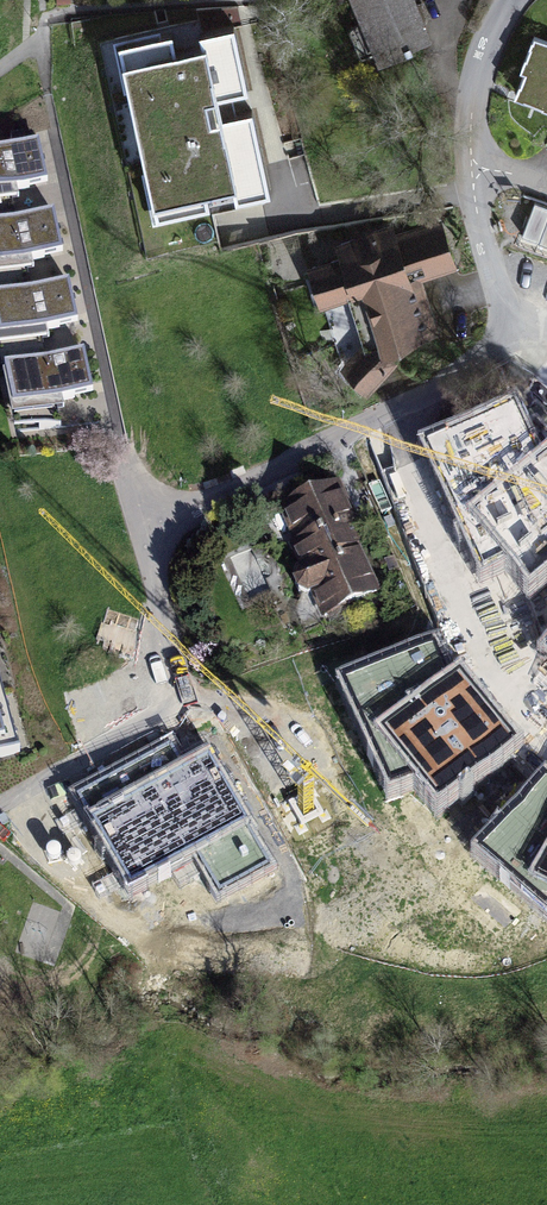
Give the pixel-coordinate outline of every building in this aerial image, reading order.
[(381,59),(429,40),(413,0),(357,0),(381,59)] [(536,35),(513,93),(546,107),(546,39),(536,35)] [(243,95),(230,36),(201,42),(205,59),(173,66),(169,47),(124,56),(158,218),(263,196),(248,122),(218,129),(213,101),(243,95)] [(0,151),(0,194),(54,188),(49,146),(0,151)] [(0,224),(0,267),(64,259),(60,217),(0,224)] [(441,221),(313,259),(325,301),(351,293),(366,344),(347,363),(369,384),(398,353),(382,339),(432,324),(418,275),(454,265),(441,221)] [(0,298),(0,340),(0,341),(85,332),(80,289),(0,298)] [(94,355),(9,365),(14,407),(99,398),(94,355)] [(513,402),(430,437),(485,556),(509,542),(529,568),(546,554),(546,455),(540,461),(513,402)] [(336,489),(281,513),(326,617),(381,593),(336,489)] [(447,676),(432,643),(347,674),(393,772),(418,764),(438,789),(514,732),(459,668),(447,676)] [(21,750),(0,673),(0,756),(21,750)] [(185,764),(172,739),(81,789),(129,876),(195,840),(220,885),(267,860),(207,751),(185,764)] [(544,774),(483,841),(546,896),(546,777),(544,774)]
